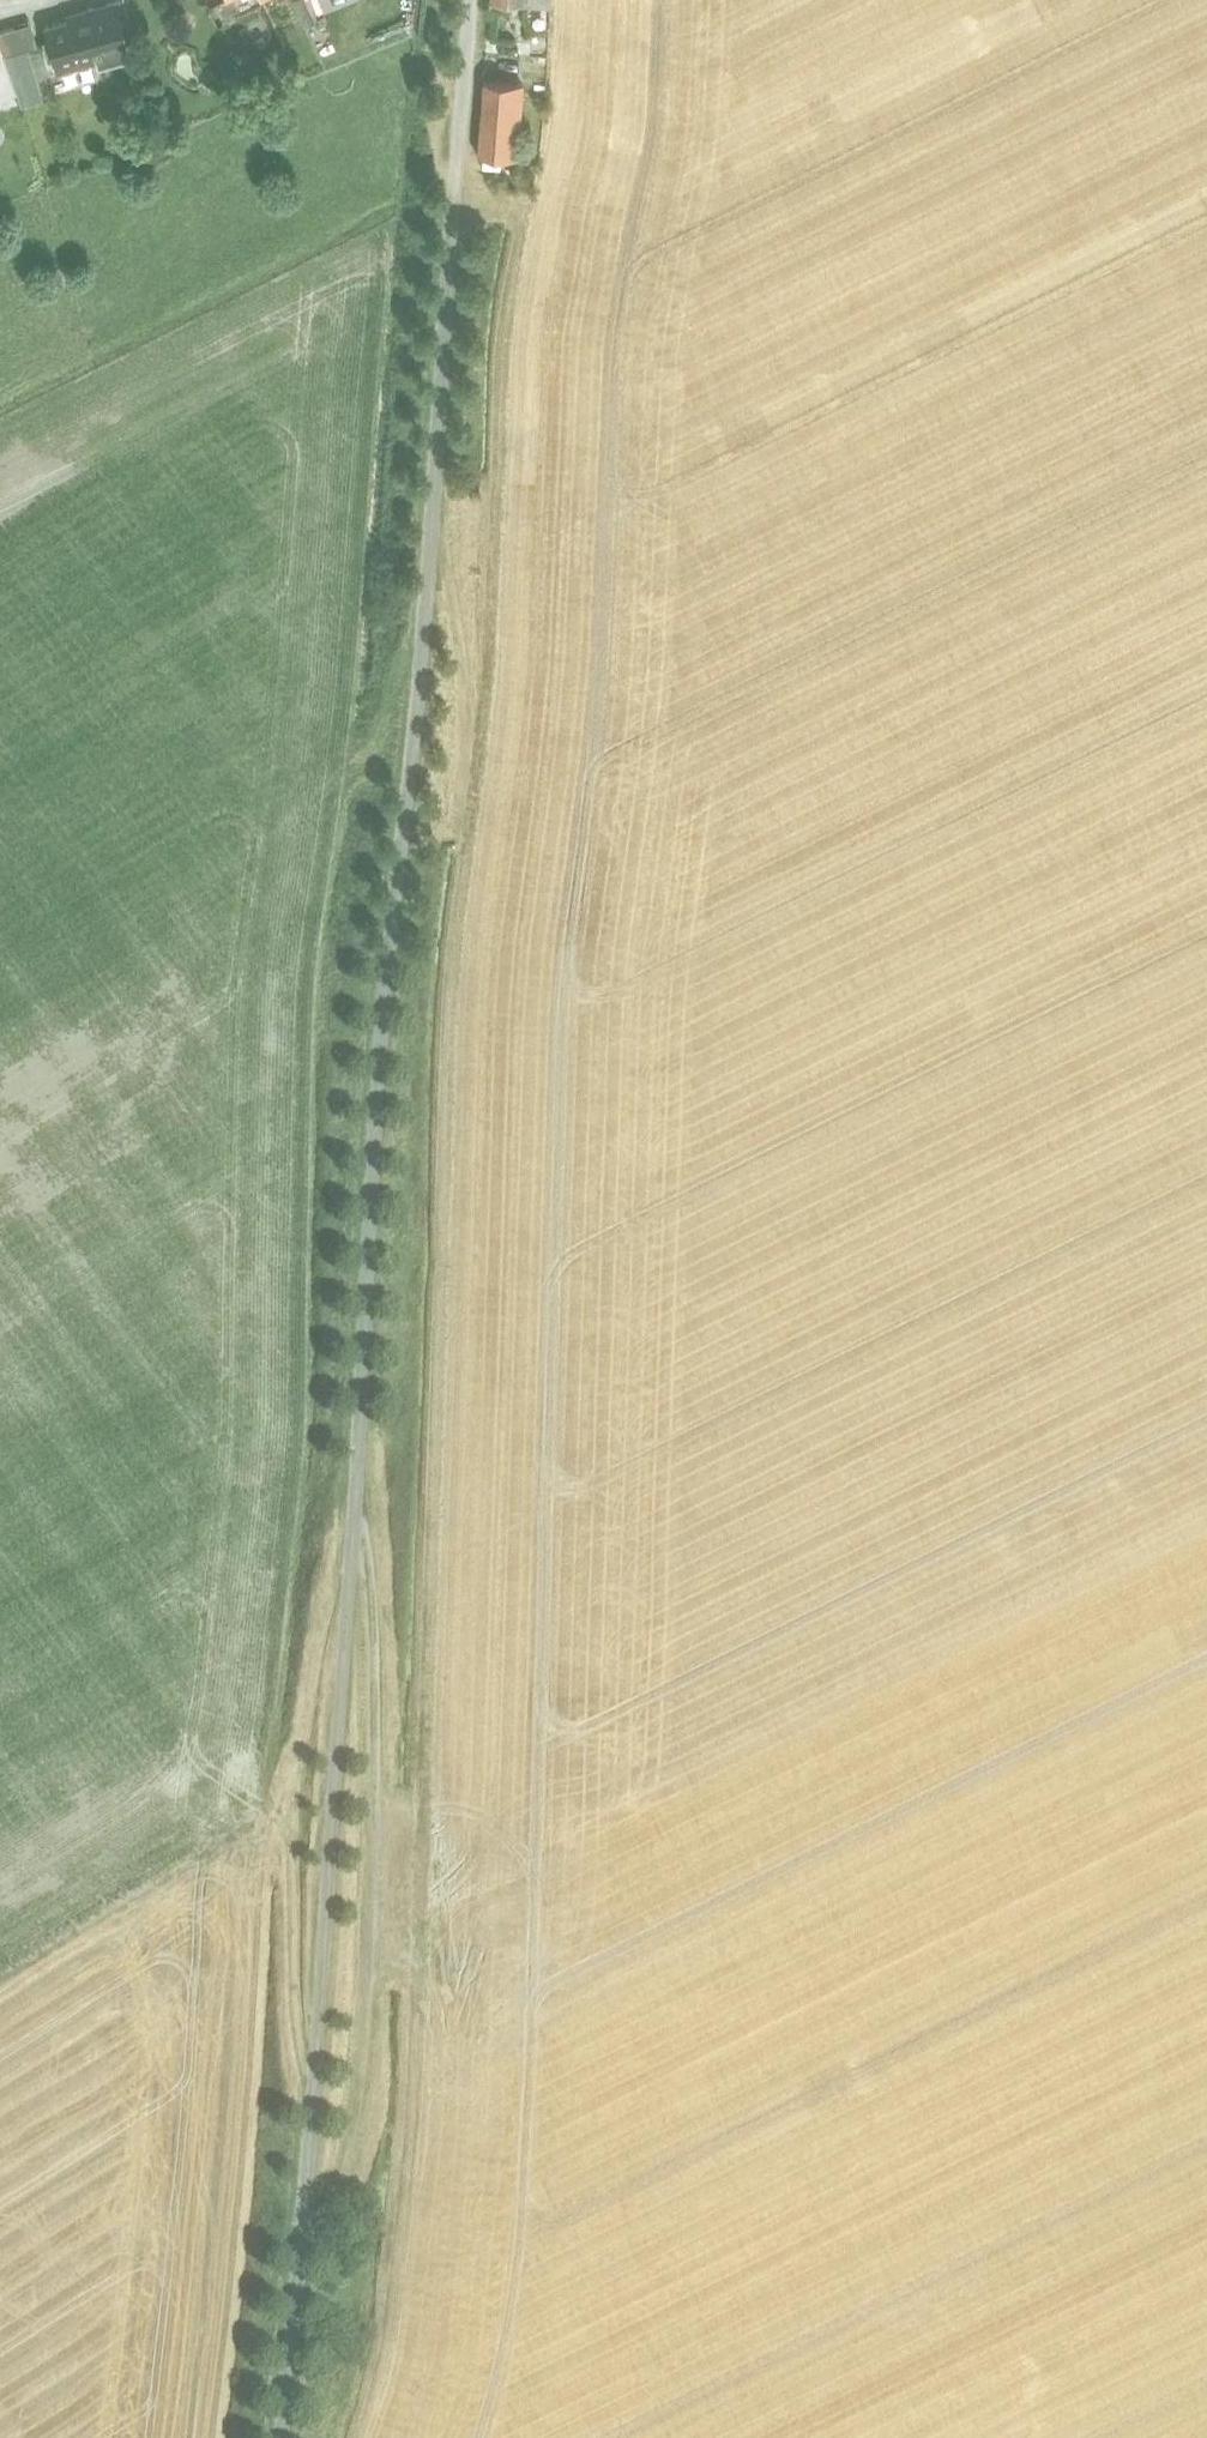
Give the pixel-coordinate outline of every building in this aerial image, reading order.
[(293,0),(305,27),(315,23),(305,0),(294,0),(293,0)] [(65,19),(44,25),(56,69),(94,58),(96,67),(128,58),(111,1),(87,8),(88,13),(65,19)] [(13,26),(0,29),(0,39),(4,53),(20,49),(13,26)] [(515,156),(521,81),(482,78),(476,153),(515,156)]
